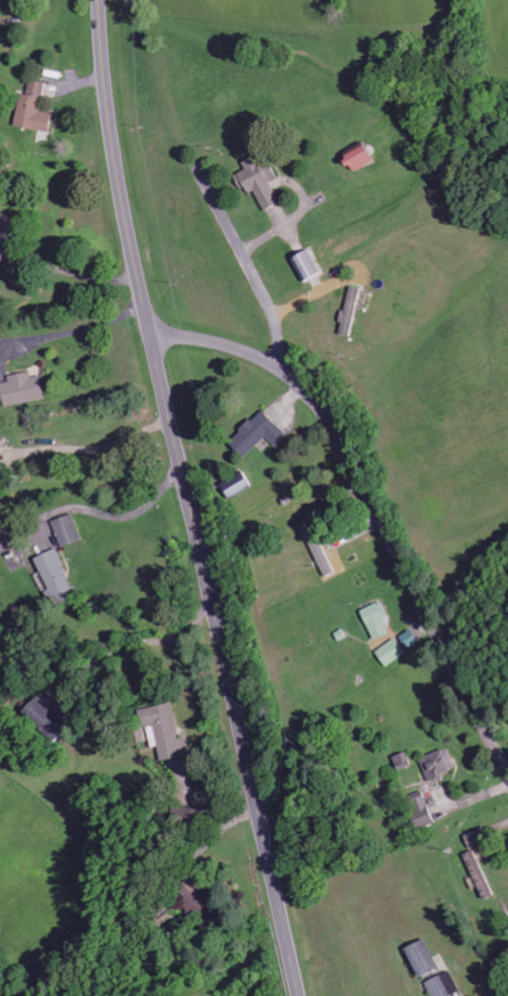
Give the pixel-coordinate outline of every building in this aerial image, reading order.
[(14,125),(49,132),(52,115),(39,112),(46,83),(30,80),(27,95),(21,94),(14,125)] [(339,156),(345,172),(371,163),(365,147),(339,156)] [(280,202),(270,182),(276,179),(262,151),(241,161),(245,170),(234,175),(244,195),(254,191),(263,210),(280,202)] [(319,275),(310,250),(292,256),(302,282),(319,275)] [(361,289),(349,286),(338,334),(350,337),(361,289)] [(45,399),(39,371),(9,378),(9,382),(0,384),(0,402),(5,401),(6,408),(45,399)] [(266,437),(277,447),(288,437),(263,410),(228,442),(243,458),(266,437)] [(252,486),(242,471),(220,485),(229,500),(252,486)] [(82,541),(74,514),(53,521),(61,547),(82,541)] [(336,572),(322,540),(310,545),(325,577),(336,572)] [(55,605),(77,596),(57,549),(35,558),(55,605)] [(361,611),(373,641),(392,633),(380,603),(361,611)] [(375,652),(385,668),(406,654),(395,639),(375,652)] [(54,742),(69,726),(38,697),(23,713),(54,742)] [(140,709),(144,728),(150,727),(154,748),(160,746),(162,760),(184,757),(175,703),(140,709)] [(429,782),(456,770),(447,748),(420,760),(429,782)] [(393,758),(398,771),(412,765),(406,752),(393,758)] [(405,797),(417,830),(436,824),(423,790),(405,797)] [(471,849),(482,844),(475,831),(465,836),(471,849)] [(496,895),(474,850),(463,855),(485,900),(496,895)] [(189,900),(184,906),(197,918),(213,900),(188,878),(178,890),(189,900)] [(439,967),(425,938),(405,948),(419,977),(439,967)] [(432,995),(452,995),(460,993),(452,972),(427,981),(432,995)]
